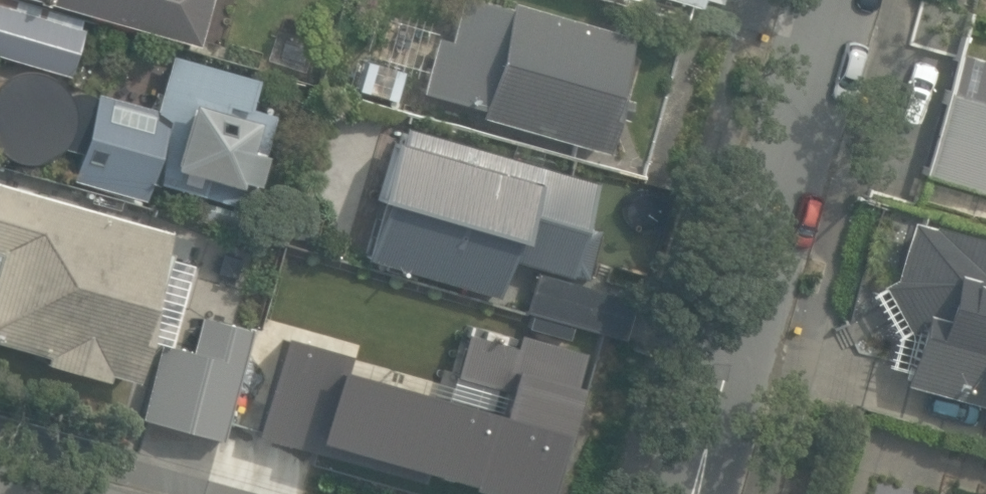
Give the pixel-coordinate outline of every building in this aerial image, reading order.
[(195,44),(207,0),(32,0),(195,44)] [(473,0),(460,0),(449,41),(433,36),(417,92),(480,110),(479,117),(605,153),(623,87),(614,85),(628,37),(509,3),(507,10),(473,0)] [(69,76),(82,29),(0,6),(0,56),(69,76)] [(268,62),(309,75),(319,41),(278,28),(268,62)] [(985,192),(985,58),(960,51),(924,174),(985,192)] [(246,209),(273,116),(242,107),(251,77),(169,53),(152,110),(97,94),(96,98),(78,93),(61,99),(58,90),(47,80),(26,72),(12,70),(0,74),(0,157),(7,160),(27,164),(46,163),(64,151),(76,156),(70,179),(143,200),(149,181),(246,209)] [(358,90),(400,100),(408,69),(365,59),(358,90)] [(385,221),(584,278),(598,231),(590,229),(595,213),(586,211),(595,181),(394,124),(378,179),(395,184),(385,221)] [(135,381),(169,252),(161,250),(167,226),(0,182),(0,344),(44,355),(42,362),(106,379),(107,374),(135,381)] [(908,221),(890,278),(871,293),(891,333),(883,364),(900,369),(896,383),(985,407),(985,241),(908,221)] [(141,417),(218,438),(247,328),(202,316),(194,346),(162,337),(141,417)] [(286,336),(257,436),(315,453),(319,440),(471,483),(469,488),(492,493),(544,493),(584,351),(521,333),(517,348),(467,334),(449,399),(346,370),(350,354),(286,336)]
